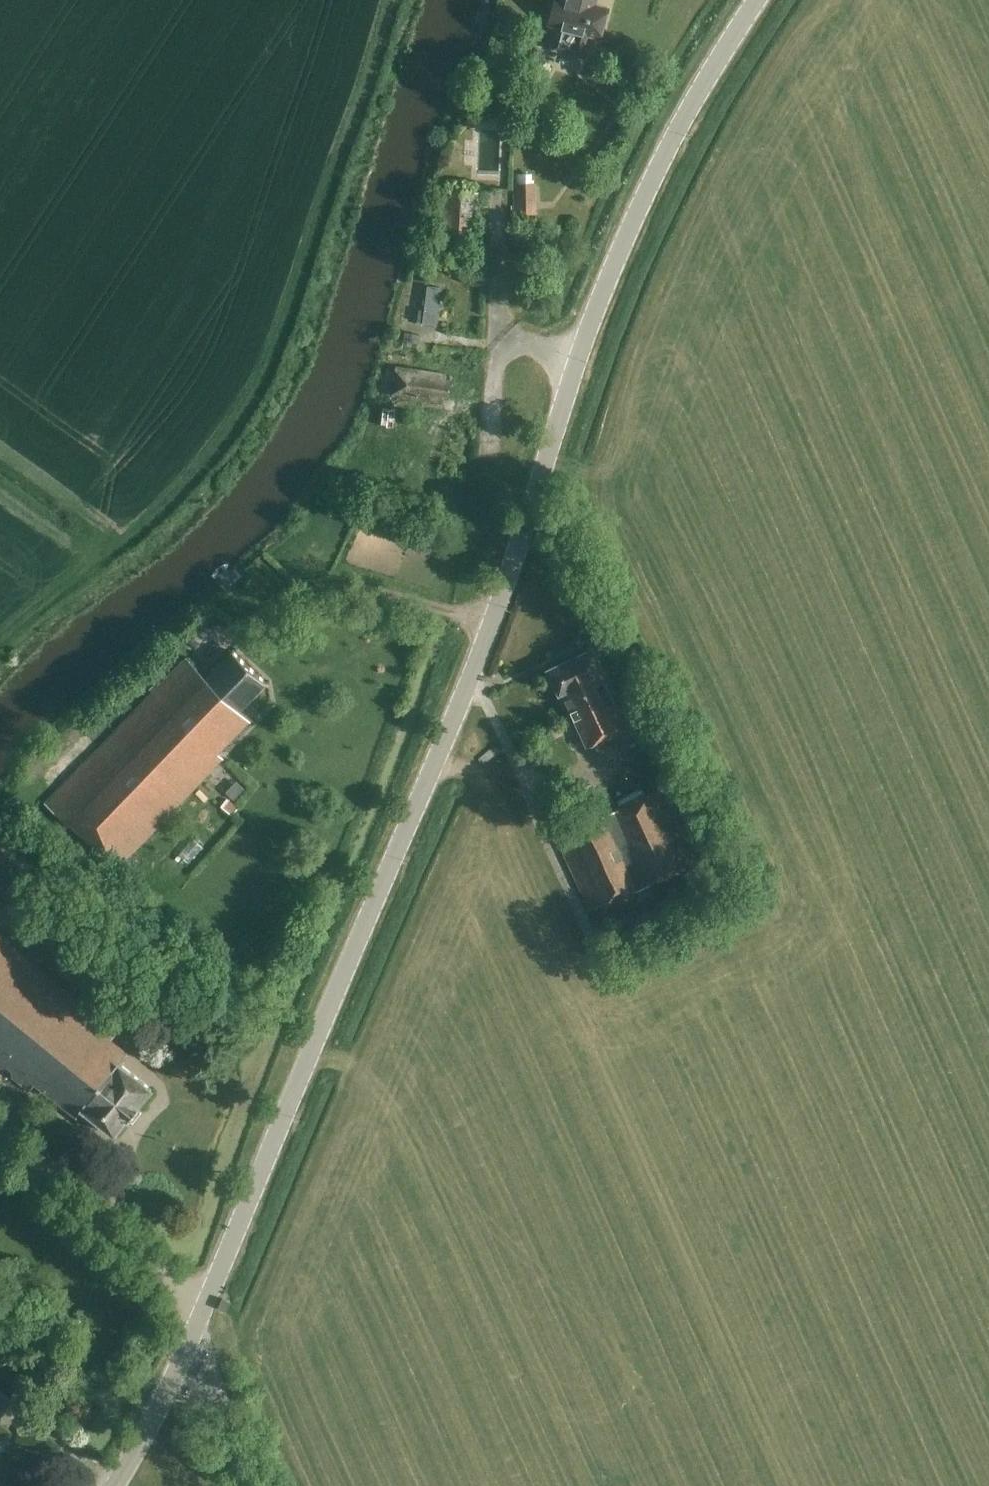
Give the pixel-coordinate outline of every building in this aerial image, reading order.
[(550,21),(560,24),(553,47),(581,55),(587,34),(600,38),(609,7),(596,4),(597,0),(556,0),(550,21)] [(481,229),(479,183),(446,185),(448,230),(481,229)] [(536,183),(513,184),(514,214),(537,214),(536,183)] [(437,327),(442,287),(427,285),(424,309),(424,314),(422,325),(437,327)] [(461,412),(465,386),(451,384),(452,378),(407,372),(403,404),(431,407),(430,414),(447,416),(447,410),(461,412)] [(593,647),(570,658),(607,737),(627,728),(601,674),(604,672),(593,647)] [(239,709),(265,682),(232,650),(205,677),(186,658),(44,803),(118,865),(222,757),(217,752),(249,719),(239,709)] [(570,658),(548,669),(559,694),(562,692),(588,747),(607,737),(570,658)] [(83,735),(46,773),(59,785),(96,748),(83,735)] [(556,834),(591,909),(697,860),(663,786),(556,834)] [(227,798),(221,806),(232,814),(238,807),(227,798)] [(29,1089),(34,1082),(76,1116),(83,1109),(114,1134),(128,1117),(129,1118),(138,1106),(137,1105),(151,1088),(119,1063),(127,1053),(110,1039),(115,1032),(0,938),(0,1066),(29,1089)] [(225,1310),(229,1301),(221,1298),(218,1307),(225,1310)] [(14,1399),(0,1388),(0,1417),(14,1399)]
